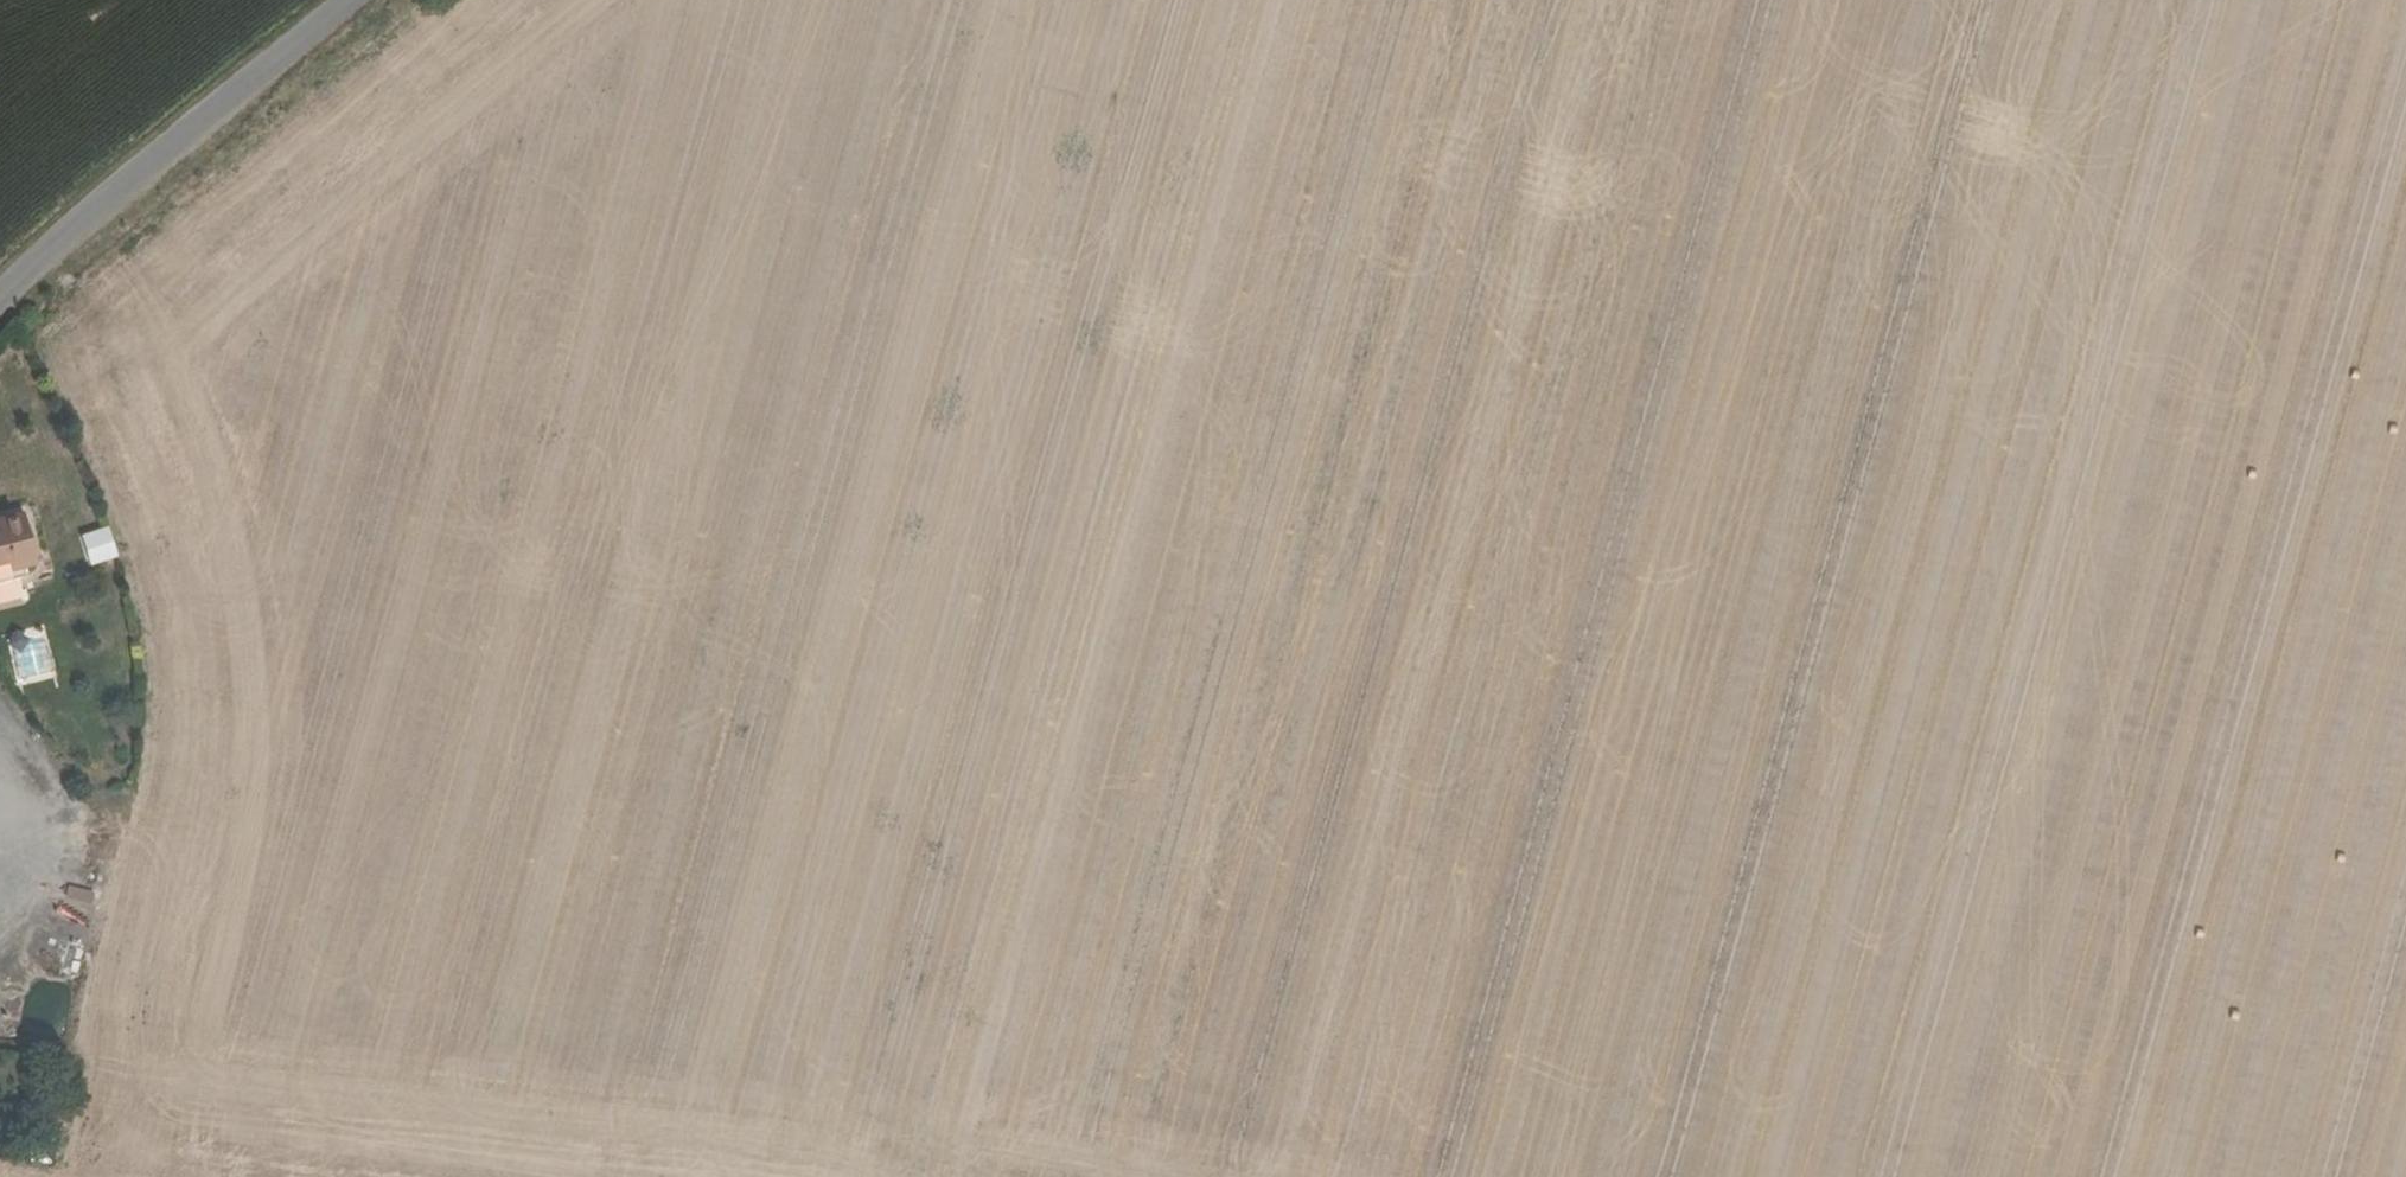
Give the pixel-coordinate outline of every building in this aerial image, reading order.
[(27,512),(0,517),(0,583),(26,578),(25,570),(38,568),(27,512)]
